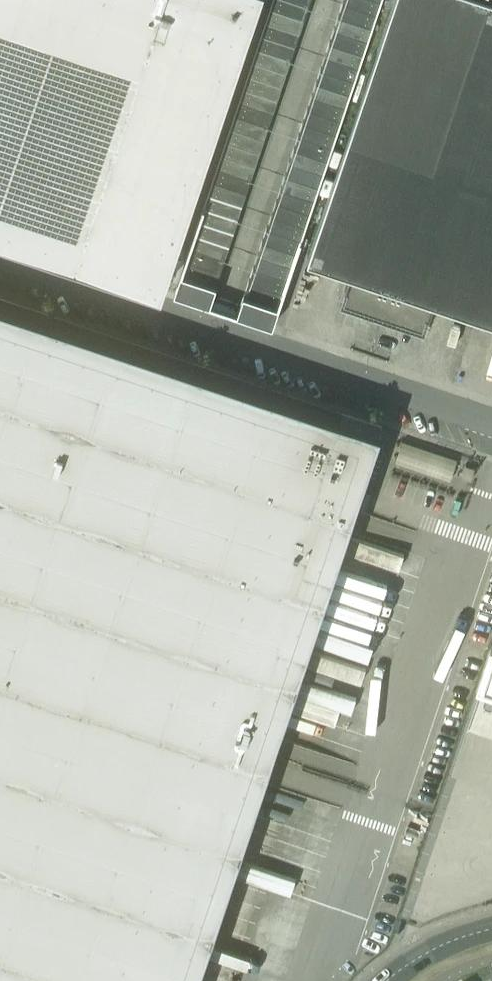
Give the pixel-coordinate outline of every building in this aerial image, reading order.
[(164,286),(259,0),(0,0),(0,231),(164,286)] [(173,301),(207,313),(312,0),(274,0),(173,301)] [(238,312),(273,323),(297,252),(344,112),(382,0),(342,0),(238,312)] [(309,256),(351,270),(341,299),(426,327),(435,299),(491,318),(491,0),(395,0),(309,256)] [(383,426),(0,298),(0,980),(197,980),(383,426)] [(403,439),(396,460),(450,479),(457,457),(403,439)] [(471,478),(475,467),(466,463),(462,475),(471,478)] [(313,652),(313,654),(313,660),(313,662),(314,663),(314,664),(316,665),(317,666),(318,666),(319,666),(320,666),(320,667),(321,667),(322,667),(323,666),(325,666),(325,667),(328,667),(329,667),(329,668),(326,668),(325,668),(327,669),(330,670),(332,671),(333,671),(337,672),(339,674),(342,674),(344,675),(345,675),(346,676),(347,676),(350,677),(353,677),(353,678),(359,679),(360,678),(360,677),(361,677),(362,675),(362,674),(363,672),(363,671),(364,668),(364,666),(363,666),(362,665),(361,665),(360,664),(358,664),(357,663),(355,663),(354,662),(351,661),(350,661),(349,660),(348,660),(341,659),(339,658),(337,658),(335,658),(335,659),(336,659),(337,659),(338,660),(337,660),(336,661),(335,662),(334,662),(333,663),(330,663),(329,663),(328,664),(327,664),(325,664),(325,653),(323,652),(322,652),(319,650),(318,650),(315,650),(313,650),(313,652)] [(242,861),(241,861),(240,861),(239,862),(239,870),(239,871),(240,871),(240,872),(242,872),(243,873),(244,874),(245,874),(246,874),(247,875),(248,875),(249,875),(250,875),(253,877),(255,877),(256,878),(261,879),(261,880),(265,882),(267,882),(269,883),(270,884),(271,884),(272,884),(275,886),(277,886),(277,887),(279,887),(281,888),(284,889),(285,889),(287,890),(290,890),(291,889),(291,888),(292,888),(294,880),(294,879),(294,878),(292,876),(291,876),(290,875),(289,875),(288,875),(287,874),(284,873),(283,872),(280,871),(279,871),(276,870),(275,870),(274,869),(272,869),(269,868),(265,867),(264,866),(263,866),(261,865),(260,865),(259,865),(258,865),(257,864),(256,864),(255,863),(253,863),(251,862),(250,862),(249,861),(247,861),(243,861),(242,861)]
